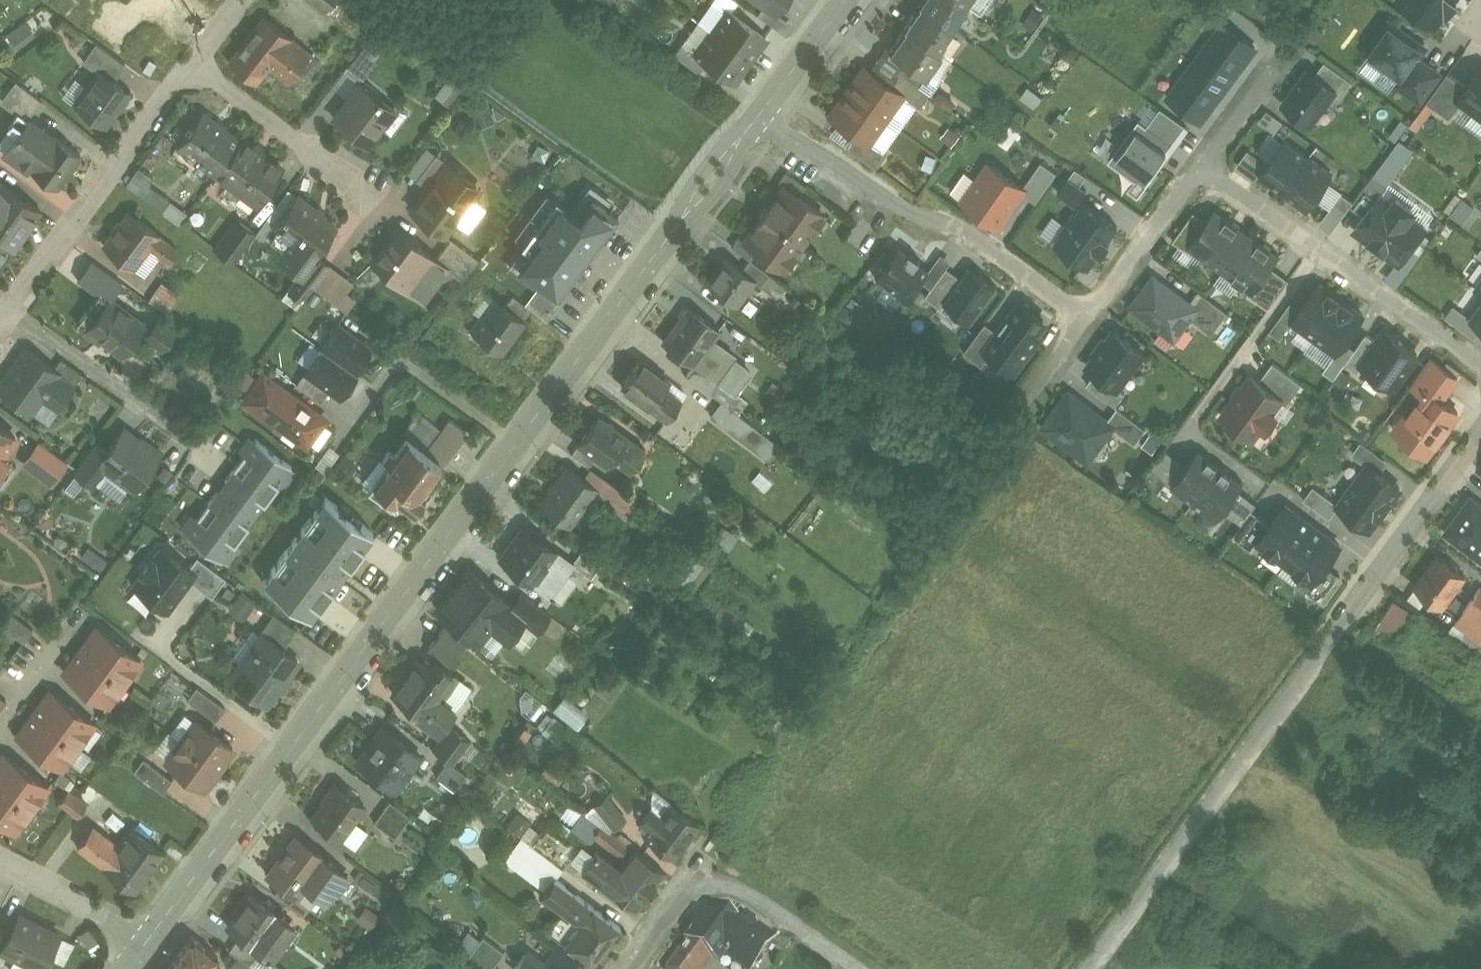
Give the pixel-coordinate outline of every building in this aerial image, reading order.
[(90,22),(123,46),(145,16),(164,29),(177,11),(178,3),(175,0),(106,0),(90,22)] [(325,9),(333,0),(312,0),(325,9)] [(776,10),(783,0),(762,0),(776,10)] [(965,0),(919,0),(918,1),(956,28),(966,35),(967,34),(955,26),(970,4),(965,0)] [(970,4),(981,11),(982,11),(969,2),(971,0),(965,0),(970,4)] [(1406,2),(1435,23),(1446,9),(1451,8),(1457,0),(1407,0),(1406,2)] [(956,28),(918,1),(920,3),(904,25),(941,51),(952,59),(953,58),(940,49),(956,28)] [(753,60),(770,37),(726,5),(709,27),(753,60)] [(265,15),(229,61),(256,81),(268,65),(298,89),(321,59),(265,15)] [(28,17),(10,34),(22,47),(41,30),(28,17)] [(1426,45),(1389,19),(1366,52),(1401,77),(1402,78),(1418,56),(1426,45)] [(1223,22),(1196,59),(1212,71),(1217,64),(1222,63),(1235,73),(1256,46),(1223,22)] [(941,51),(904,25),(905,26),(889,49),(925,74),(927,76),(928,74),(926,73),(941,51)] [(753,60),(709,27),(692,50),(736,83),(753,60)] [(379,48),(367,39),(360,47),(372,57),(379,48)] [(125,63),(96,42),(83,60),(98,71),(99,70),(113,80),(125,63)] [(360,47),(343,69),(355,79),(372,57),(360,47)] [(1440,72),(1418,56),(1402,78),(1401,77),(1397,83),(1420,99),(1440,72)] [(925,74),(904,59),(897,69),(900,71),(919,84),(925,74)] [(1196,59),(1169,96),(1201,119),(1221,92),(1208,82),(1207,78),(1212,71),(1196,59)] [(890,84),(864,65),(847,89),(884,116),(901,93),(902,92),(890,84)] [(1468,85),(1459,97),(1462,99),(1480,113),(1480,67),(1468,85)] [(1336,88),(1308,68),(1283,102),(1310,122),(1336,88)] [(113,80),(99,70),(98,71),(76,101),(78,103),(78,106),(85,111),(89,110),(105,122),(128,91),(113,80)] [(919,84),(900,71),(890,84),(902,92),(901,93),(919,105),(929,91),(919,84)] [(1448,71),(1427,100),(1450,116),(1462,99),(1459,97),(1468,85),(1448,71)] [(452,76),(440,94),(452,102),(464,84),(452,76)] [(393,107),(360,82),(348,97),(351,99),(335,119),(366,142),(380,124),(390,132),(407,110),(397,103),(393,107)] [(42,99),(21,84),(5,104),(26,120),(42,99)] [(884,116),(847,89),(830,114),(856,132),(867,141),(867,140),(884,116)] [(1140,195),(1189,127),(1161,106),(1147,124),(1139,118),(1109,159),(1137,178),(1129,188),(1140,195)] [(1267,109),(1260,119),(1276,131),(1284,121),(1267,109)] [(240,139),(202,110),(177,144),(215,173),(216,172),(240,139)] [(51,135),(31,120),(26,127),(22,125),(16,133),(23,139),(11,156),(26,167),(28,164),(29,165),(29,166),(57,186),(80,154),(52,133),(51,135)] [(867,141),(856,132),(846,145),(876,166),(885,152),(867,140),(867,141)] [(240,139),(216,172),(238,188),(239,186),(257,200),(283,166),(242,136),(240,139)] [(1309,155),(1286,138),(1260,173),(1272,183),(1274,180),(1285,189),(1309,155)] [(436,153),(417,178),(428,187),(441,170),(443,172),(449,163),(436,153)] [(1333,173),(1309,155),(1285,189),(1297,197),(1295,199),(1307,209),(1333,173)] [(428,187),(412,209),(444,233),(477,189),(476,183),(449,163),(443,172),(441,170),(428,187)] [(1024,187),(990,163),(964,199),(998,224),(1024,187)] [(1072,166),(1052,187),(1066,201),(1087,181),(1072,166)] [(805,184),(786,170),(778,181),(783,185),(784,184),(798,194),(805,184)] [(1414,209),(1398,196),(1402,190),(1396,186),(1390,181),(1388,185),(1381,195),(1380,194),(1355,228),(1373,241),(1374,239),(1384,246),(1382,248),(1400,261),(1425,227),(1409,215),(1414,209)] [(3,182),(0,186),(0,234),(15,245),(41,209),(3,182)] [(170,198),(149,183),(140,194),(162,210),(170,198)] [(783,185),(769,205),(767,205),(759,216),(760,217),(745,238),(744,239),(758,249),(783,267),(823,212),(798,194),(784,184),(783,185)] [(1353,201),(1342,193),(1335,203),(1346,211),(1353,201)] [(305,197),(301,195),(298,195),(276,224),(293,237),(280,255),(300,271),(301,270),(305,273),(316,258),(312,256),(335,225),(316,211),(317,209),(305,201),(305,197)] [(530,250),(519,265),(558,294),(618,214),(591,195),(578,213),(555,196),(520,243),(530,250)] [(176,200),(168,209),(183,221),(190,212),(176,200)] [(1457,200),(1451,218),(1470,225),(1477,207),(1457,200)] [(1077,211),(1075,209),(1060,231),(1061,232),(1054,242),(1089,267),(1099,252),(1102,254),(1110,242),(1107,240),(1118,226),(1084,201),(1077,211)] [(1215,208),(1188,246),(1223,271),(1250,234),(1215,208)] [(159,232),(130,210),(105,243),(133,265),(149,245),(159,232)] [(236,217),(214,247),(234,262),(256,232),(236,217)] [(436,258),(395,227),(395,228),(396,230),(374,260),(372,258),(371,259),(421,296),(444,266),(435,259),(436,258)] [(178,247),(159,232),(149,245),(167,260),(178,247)] [(0,234),(0,266),(15,245),(0,234)] [(758,249),(744,239),(745,238),(739,234),(731,244),(750,258),(751,259),(758,249)] [(1250,234),(1223,271),(1253,292),(1280,255),(1250,234)] [(479,258),(451,237),(443,248),(471,269),(479,258)] [(897,245),(875,275),(907,299),(930,269),(919,261),(921,258),(910,250),(908,253),(897,245)] [(471,269),(443,248),(436,258),(435,259),(444,266),(445,266),(463,280),(471,269)] [(305,275),(300,271),(288,287),(303,298),(304,299),(314,286),(330,265),(331,263),(319,254),(316,258),(317,259),(305,275)] [(742,268),(726,257),(707,282),(735,302),(753,278),(754,277),(742,268)] [(92,258),(82,277),(122,298),(132,279),(92,258)] [(751,259),(750,258),(742,268),(754,277),(753,278),(760,283),(769,272),(751,259)] [(352,281),(330,265),(314,286),(336,302),(352,281)] [(968,269),(944,301),(971,320),(997,285),(982,274),(979,278),(968,269)] [(1218,325),(1154,277),(1133,306),(1163,328),(1162,330),(1175,340),(1184,327),(1183,325),(1189,317),(1207,330),(1213,321),(1218,325)] [(162,280),(148,299),(166,311),(179,293),(162,280)] [(1320,283),(1293,321),(1315,336),(1342,299),(1320,283)] [(303,298),(288,287),(281,296),(297,307),(303,298)] [(532,308),(513,294),(505,305),(523,319),(532,308)] [(145,323),(110,296),(98,311),(90,304),(77,321),(100,339),(103,336),(122,352),(145,323)] [(505,305),(495,298),(472,329),(501,351),(525,321),(523,319),(505,305)] [(1342,299),(1315,336),(1337,352),(1364,315),(1342,299)] [(1044,324),(1043,318),(1021,302),(985,349),(1014,371),(1041,335),(1034,329),(1035,327),(1036,328),(1040,328),(1044,324)] [(719,328),(689,306),(688,307),(689,307),(681,318),(680,318),(679,319),(680,319),(665,340),(664,339),(663,340),(693,362),(694,361),(718,329),(719,328)] [(1465,314),(1454,306),(1446,316),(1458,325),(1465,314)] [(1472,319),(1480,325),(1480,306),(1472,319)] [(158,318),(147,333),(164,346),(175,331),(158,318)] [(372,348),(336,323),(320,345),(358,373),(359,371),(356,370),(372,348)] [(1144,352),(1114,330),(1088,366),(1117,387),(1144,352)] [(1385,330),(1362,363),(1394,386),(1418,354),(1385,330)] [(358,373),(320,345),(319,347),(321,349),(306,370),(314,376),(330,387),(341,395),(358,373)] [(0,384),(0,388),(27,407),(38,391),(58,406),(76,382),(27,347),(0,384)] [(1458,376),(1431,356),(1410,385),(1423,395),(1428,389),(1441,399),(1458,376)] [(670,380),(641,359),(621,384),(650,406),(651,405),(668,417),(680,401),(663,389),(670,380)] [(721,381),(694,361),(693,362),(685,374),(712,393),(721,381)] [(306,370),(297,383),(305,389),(314,376),(306,370)] [(324,418),(263,374),(245,399),(306,443),(324,418)] [(1281,397),(1251,375),(1222,415),(1252,437),(1261,424),(1266,428),(1277,413),(1272,409),(1281,397)] [(330,387),(314,376),(305,389),(321,400),(330,387)] [(1423,395),(1408,416),(1412,420),(1402,434),(1402,435),(1427,453),(1458,411),(1441,399),(1428,389),(1423,395)] [(1114,425),(1069,391),(1043,426),(1080,453),(1087,444),(1092,443),(1097,447),(1114,425)] [(748,421),(723,401),(713,414),(739,433),(748,421)] [(422,416),(407,437),(426,451),(441,430),(422,416)] [(644,450),(598,416),(578,442),(579,442),(596,455),(608,463),(613,455),(630,468),(644,450)] [(14,437),(11,434),(12,434),(0,425),(0,456),(14,437)] [(147,445),(123,427),(106,450),(98,461),(107,467),(134,488),(161,452),(149,442),(147,445)] [(52,448),(32,434),(20,450),(40,464),(52,448)] [(256,437),(186,532),(221,559),(292,463),(256,437)] [(407,437),(394,453),(390,450),(383,459),(388,463),(369,488),(390,505),(396,497),(411,507),(423,491),(420,490),(441,462),(426,451),(407,437)] [(96,442),(74,471),(94,485),(107,467),(98,461),(106,450),(96,442)] [(596,455),(579,442),(571,453),(589,466),(596,455)] [(1364,442),(1355,454),(1363,460),(1372,448),(1364,442)] [(1197,447),(1170,483),(1193,501),(1221,464),(1197,447)] [(1400,486),(1368,463),(1338,504),(1370,527),(1400,486)] [(1221,464),(1193,501),(1216,518),(1244,481),(1221,464)] [(588,480),(568,466),(541,503),(570,524),(593,493),(597,487),(588,480)] [(618,487),(595,470),(588,480),(597,487),(593,493),(606,502),(618,487)] [(1322,490),(1314,484),(1304,497),(1312,503),(1322,490)] [(373,531),(327,497),(296,538),(264,581),(310,616),(373,531)] [(1471,497),(1447,530),(1480,555),(1480,504),(1471,497)] [(1313,524),(1286,504),(1260,539),(1258,541),(1286,561),(1313,524)] [(1313,524),(1286,561),(1313,581),(1314,580),(1341,544),(1313,524)] [(559,551),(524,525),(500,557),(545,590),(563,567),(553,560),(559,551)] [(1260,539),(1240,525),(1233,535),(1253,549),(1258,541),(1260,539)] [(162,547),(153,559),(151,557),(140,571),(142,573),(133,585),(167,610),(196,572),(162,547)] [(602,562),(582,548),(571,562),(591,577),(602,562)] [(711,565),(688,549),(672,570),(695,586),(711,565)] [(1465,573),(1438,554),(1416,584),(1442,604),(1444,602),(1448,605),(1456,594),(1452,591),(1465,573)] [(524,615),(470,571),(439,608),(476,638),(490,621),(508,635),(524,615)] [(1332,593),(1314,580),(1313,581),(1307,589),(1325,602),(1332,593)] [(1480,586),(1469,602),(1480,611),(1480,586)] [(234,609),(249,619),(261,601),(247,591),(234,609)] [(1394,598),(1381,618),(1399,630),(1401,631),(1414,611),(1394,598)] [(1469,602),(1448,630),(1480,651),(1480,611),(1469,602)] [(296,628),(273,612),(258,632),(262,635),(281,649),(282,648),(296,628)] [(1399,630),(1381,618),(1375,628),(1391,639),(1393,640),(1399,630)] [(446,624),(428,648),(449,664),(466,640),(446,624)] [(556,626),(540,646),(554,657),(570,637),(556,626)] [(141,660),(96,627),(80,649),(125,682),(141,660)] [(1375,628),(1374,628),(1368,637),(1385,648),(1391,639),(1375,628)] [(262,635),(252,648),(256,650),(246,664),(242,662),(231,677),(267,702),(298,659),(282,648),(281,649),(262,635)] [(125,682),(80,649),(64,671),(109,704),(125,682)] [(435,660),(430,667),(418,658),(406,673),(409,675),(395,695),(421,714),(419,716),(439,729),(455,708),(443,699),(451,688),(445,684),(453,674),(435,660)] [(470,703),(481,686),(467,677),(456,694),(470,703)] [(225,707),(197,686),(188,698),(216,720),(225,707)] [(95,723),(49,690),(33,712),(79,745),(95,723)] [(534,690),(522,705),(538,719),(551,703),(534,690)] [(1,716),(11,698),(0,692),(0,715),(1,716)] [(571,694),(559,708),(584,729),(596,714),(571,694)] [(79,745),(33,712),(17,734),(62,767),(79,745)] [(542,725),(560,739),(571,726),(553,712),(542,725)] [(233,749),(196,721),(182,741),(218,768),(233,749)] [(451,725),(434,749),(447,759),(451,762),(469,739),(451,725)] [(420,754),(383,726),(373,739),(375,741),(360,761),(358,759),(357,760),(395,788),(395,787),(392,785),(406,766),(409,769),(420,754)] [(218,768),(182,741),(166,761),(203,788),(218,768)] [(3,754),(0,758),(0,785),(32,809),(48,787),(3,754)] [(451,762),(447,759),(436,775),(454,788),(466,773),(451,762)] [(172,780),(144,760),(135,771),(163,792),(172,780)] [(563,782),(567,774),(551,765),(547,773),(563,782)] [(334,782),(321,800),(323,801),(312,816),(340,837),(340,836),(353,846),(366,829),(353,819),(364,804),(334,782)] [(0,785),(0,819),(16,831),(32,809),(0,785)] [(87,804),(68,790),(59,802),(78,816),(87,804)] [(625,818),(607,795),(595,804),(613,827),(625,818)] [(391,801),(376,822),(397,837),(412,816),(391,801)] [(671,803),(642,841),(660,853),(664,848),(674,856),(698,824),(671,803)] [(627,843),(600,823),(592,834),(619,854),(627,843)] [(121,846),(93,825),(77,846),(105,867),(121,846)] [(162,851),(133,830),(121,846),(105,867),(105,868),(134,890),(162,851)] [(287,849),(269,873),(268,872),(267,873),(281,884),(296,895),(305,883),(319,894),(327,900),(334,891),(338,890),(347,877),(347,874),(324,857),(325,856),(296,834),(286,848),(287,849)] [(521,839),(509,855),(524,867),(537,851),(521,839)] [(591,866),(565,847),(555,861),(586,885),(593,876),(587,871),(591,866)] [(636,850),(622,869),(600,853),(591,866),(587,871),(593,876),(635,907),(663,870),(636,850)] [(379,882),(362,869),(355,878),(372,891),(379,882)] [(578,921),(563,940),(564,941),(593,962),(621,926),(556,878),(556,877),(555,876),(541,894),(578,921)] [(296,895),(281,884),(274,893),(303,914),(319,894),(305,883),(296,895)] [(294,923),(253,892),(228,926),(240,935),(260,950),(269,956),(294,923)] [(741,931),(712,909),(686,944),(711,963),(715,965),(719,959),(729,946),(753,964),(764,949),(740,931),(741,931)] [(60,935),(19,914),(10,931),(2,947),(3,948),(43,968),(60,935)] [(0,926),(0,954),(3,948),(2,947),(10,931),(0,926)] [(260,950),(240,935),(229,949),(249,963),(260,950)] [(468,954),(488,968),(490,968),(503,951),(503,952),(504,951),(482,935),(468,954)] [(177,957),(194,968),(210,968),(212,966),(218,958),(192,938),(177,957)] [(525,952),(513,968),(514,968),(588,968),(593,962),(564,941),(545,966),(525,952)] [(686,944),(667,968),(707,968),(711,963),(686,944)] [(177,957),(171,966),(169,968),(194,968),(177,957)] [(719,959),(715,965),(720,968),(732,968),(719,959)]
